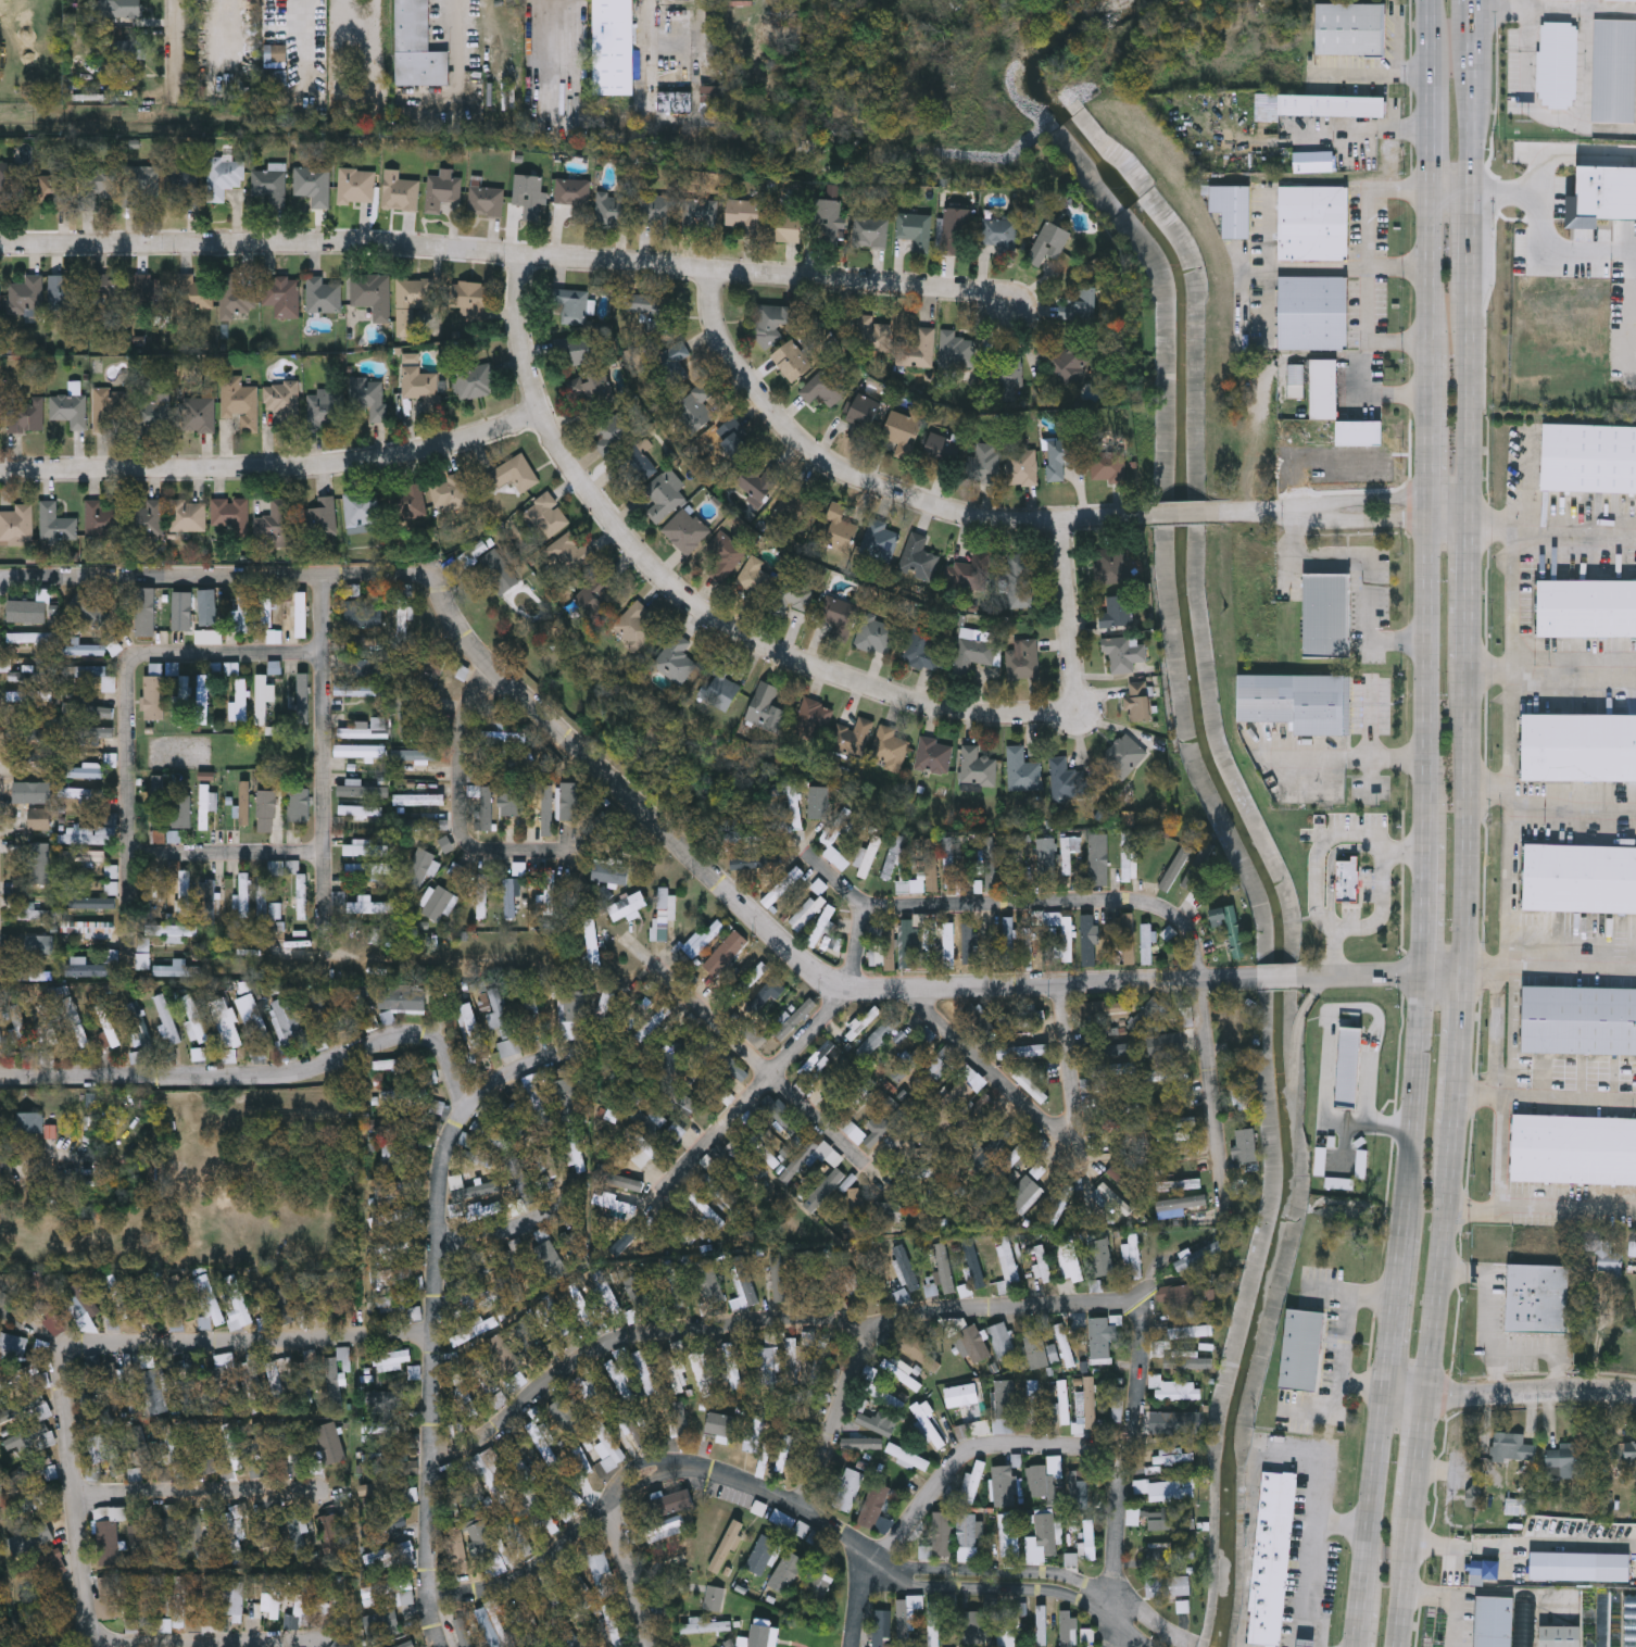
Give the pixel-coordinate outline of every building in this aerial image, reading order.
[(111,16),(111,0),(142,0),(142,16),(111,16)] [(394,84),(395,0),(429,0),(429,50),(450,50),(449,84),(394,84)] [(593,93),(593,0),(635,0),(635,93),(593,93)] [(1316,54),(1316,3),(1384,3),(1384,54),(1316,54)] [(689,11),(652,12),(653,112),(656,112),(656,122),(690,122),(689,11)] [(1595,18),(1635,18),(1635,122),(1594,121),(1595,18)] [(1541,22),(1572,22),(1572,26),(1578,26),(1577,99),(1574,99),(1574,105),(1569,105),(1568,108),(1549,108),(1549,104),(1543,104),(1543,99),(1539,98),(1539,91),(1536,91),(1537,51),(1540,51),(1541,22)] [(147,58),(114,58),(114,38),(147,38),(147,58)] [(720,85),(720,102),(701,102),(701,85),(720,85)] [(1384,96),(1384,116),(1278,114),(1279,95),(1384,96)] [(1332,151),(1332,172),(1292,172),(1292,151),(1332,151)] [(206,201),(206,160),(242,160),(242,186),(223,185),(223,201),(206,201)] [(20,211),(0,211),(0,162),(20,162),(20,211)] [(165,163),(200,163),(200,205),(175,205),(175,190),(165,190),(165,163)] [(121,206),(121,165),(156,165),(156,198),(142,198),(142,206),(121,206)] [(327,165),(327,208),(309,208),(309,194),(292,194),(292,165),(327,165)] [(374,168),(373,203),(337,202),(337,167),(374,168)] [(251,194),(251,168),(284,168),(284,206),(268,206),(268,194),(251,194)] [(440,212),(425,212),(426,175),(439,175),(440,168),(451,168),(451,177),(461,177),(460,201),(440,200),(440,212)] [(75,172),(109,173),(109,197),(98,197),(98,210),(30,209),(32,177),(75,177),(75,172)] [(545,190),(544,209),(539,209),(539,222),(520,221),(521,204),(512,203),(513,174),(541,175),(540,190),(545,190)] [(417,210),(381,209),(382,175),(417,176),(417,210)] [(554,204),(554,178),(589,178),(589,204),(554,204)] [(502,186),(502,215),(467,214),(468,185),(502,186)] [(1249,185),(1249,238),(1223,238),(1223,212),(1209,212),(1209,185),(1249,185)] [(1279,260),(1279,187),(1348,187),(1348,260),(1279,260)] [(629,191),(629,224),(595,224),(595,191),(629,191)] [(638,194),(675,194),(675,225),(638,225),(638,194)] [(715,232),(681,232),(681,198),(715,198),(715,232)] [(725,225),(726,198),(758,200),(757,237),(743,237),(743,226),(725,225)] [(839,244),(809,243),(810,198),(840,199),(839,244)] [(942,253),(943,208),(970,208),(970,254),(942,253)] [(765,240),(765,211),(801,212),(800,241),(765,240)] [(895,237),(895,212),(929,213),(929,252),(913,251),(913,237),(895,237)] [(1015,248),(980,244),(982,216),(1017,219),(1015,248)] [(885,247),(851,247),(851,217),(885,217),(885,247)] [(1071,230),(1057,260),(1046,254),(1041,266),(1027,260),(1046,218),(1071,230)] [(254,316),(219,316),(218,273),(237,273),(237,287),(254,287),(254,316)] [(24,282),(24,274),(41,274),(41,312),(8,312),(8,282),(24,282)] [(389,274),(389,326),(349,326),(349,274),(389,274)] [(79,275),(79,309),(48,309),(48,275),(79,275)] [(166,275),(166,307),(134,307),(134,275),(166,275)] [(212,307),(177,307),(177,275),(212,275),(212,307)] [(305,312),(305,275),(322,275),(322,284),(338,284),(338,312),(305,312)] [(92,302),(92,276),(126,276),(126,302),(92,302)] [(298,317),(274,317),(273,305),(262,305),(262,282),(273,281),(273,276),(298,276),(298,317)] [(1280,276),(1348,276),(1347,350),(1279,350),(1280,276)] [(436,278),(435,307),(414,307),(414,335),(395,335),(395,278),(436,278)] [(457,309),(450,309),(451,280),(487,281),(486,318),(457,318),(457,309)] [(1098,287),(1098,319),(1059,319),(1059,299),(1078,299),(1078,287),(1098,287)] [(587,325),(559,324),(561,305),(551,305),(551,288),(588,290),(587,325)] [(663,332),(643,331),(644,315),(624,314),(626,292),(665,296),(663,332)] [(778,343),(753,342),(755,304),(798,305),(797,325),(779,324),(778,343)] [(872,315),(872,323),(890,323),(890,350),(854,350),(854,315),(872,315)] [(933,327),(933,366),(895,366),(895,340),(916,340),(916,327),(933,327)] [(973,367),(939,367),(939,328),(955,329),(955,336),(973,336),(973,367)] [(597,361),(554,366),(551,339),(594,334),(597,361)] [(678,361),(688,375),(672,386),(652,356),(679,338),(690,352),(678,361)] [(813,365),(791,382),(769,355),(791,338),(813,365)] [(1067,386),(1039,356),(1050,344),(1059,354),(1073,340),(1093,359),(1067,386)] [(1337,419),(1311,419),(1311,360),(1337,360),(1337,419)] [(496,391),(464,400),(457,370),(489,363),(496,391)] [(401,364),(418,364),(418,372),(437,372),(437,408),(425,408),(425,398),(401,398),(401,364)] [(848,389),(830,407),(818,395),(809,404),(797,392),(823,365),(848,389)] [(588,412),(581,393),(570,398),(565,381),(603,367),(615,402),(588,412)] [(219,375),(240,375),(240,386),(256,386),(256,431),(238,431),(238,417),(219,417),(219,375)] [(350,378),(382,377),(383,422),(369,422),(368,405),(350,405),(350,378)] [(680,400),(701,380),(713,393),(702,402),(714,414),(703,424),(680,400)] [(299,382),(299,423),(281,423),(281,410),(263,410),(263,382),(299,382)] [(91,388),(123,388),(123,418),(116,418),(116,431),(91,431),(91,388)] [(854,425),(844,419),(857,391),(883,404),(866,441),(850,435),(854,425)] [(306,392),(342,393),(341,426),(305,426),(306,392)] [(49,418),(49,394),(86,394),(86,429),(68,429),(68,418),(49,418)] [(7,431),(7,397),(42,397),(42,431),(7,431)] [(213,397),(213,431),(180,431),(180,397),(213,397)] [(168,400),(168,430),(134,430),(134,400),(168,400)] [(599,439),(591,423),(620,410),(634,440),(601,455),(594,441),(599,439)] [(922,420),(910,461),(893,455),(897,442),(881,438),(890,410),(922,420)] [(731,412),(754,445),(725,466),(702,431),(731,412)] [(1541,425),(1635,427),(1635,493),(1540,491),(1541,425)] [(953,472),(920,461),(930,432),(962,443),(953,472)] [(1082,438),(1082,466),(1064,465),(1064,481),(1042,480),(1042,438),(1082,438)] [(995,482),(968,479),(974,441),(1002,445),(995,482)] [(656,469),(628,488),(611,462),(639,443),(656,469)] [(1124,481),(1090,481),(1090,451),(1124,451),(1124,481)] [(482,474),(521,453),(538,481),(519,492),(512,479),(492,490),(482,474)] [(767,465),(782,475),(762,507),(729,487),(746,462),(763,472),(767,465)] [(443,476),(461,472),(469,503),(435,512),(428,485),(444,480),(443,476)] [(654,523),(644,511),(653,504),(641,488),(662,472),(684,500),(654,523)] [(771,508),(788,481),(808,494),(791,521),(771,508)] [(423,518),(398,518),(398,483),(423,483),(423,518)] [(378,523),(345,526),(342,493),(376,491),(378,523)] [(317,496),(334,495),(336,535),(303,536),(302,508),(317,507),(317,496)] [(211,498),(248,498),(248,533),(234,533),(234,526),(211,526),(211,498)] [(290,498),(291,545),(274,546),(274,537),(254,538),(254,516),(270,516),(270,499),(290,498)] [(162,499),(162,536),(133,536),(133,507),(144,507),(144,499),(162,499)] [(38,500),(55,500),(55,517),(76,517),(76,540),(38,540),(38,500)] [(85,500),(116,500),(116,536),(85,536),(85,500)] [(169,531),(169,500),(205,500),(205,531),(169,531)] [(33,541),(0,541),(0,511),(14,511),(14,504),(33,504),(33,541)] [(659,529),(683,505),(709,531),(685,555),(659,529)] [(819,535),(835,511),(858,527),(842,551),(819,535)] [(890,562),(858,553),(867,520),(898,530),(890,562)] [(580,544),(587,541),(596,558),(562,576),(545,545),(574,530),(580,544)] [(706,575),(716,557),(704,551),(716,530),(745,546),(723,584),(706,575)] [(927,537),(922,550),(941,556),(932,581),(896,569),(909,530),(927,537)] [(500,594),(476,560),(493,546),(517,582),(500,594)] [(1093,583),(1092,548),(1124,546),(1125,582),(1093,583)] [(948,586),(952,561),(971,564),(973,549),(991,552),(986,590),(948,586)] [(1031,606),(1004,607),(1003,553),(1030,552),(1031,606)] [(747,592),(732,583),(750,553),(765,562),(762,568),(777,578),(762,604),(746,595),(747,592)] [(615,580),(597,598),(606,605),(594,618),(571,596),(602,566),(615,580)] [(781,618),(765,608),(785,574),(814,591),(802,611),(790,603),(781,618)] [(1301,574),(1349,574),(1349,657),(1301,657),(1301,574)] [(1539,580),(1635,580),(1635,637),(1539,637),(1539,580)] [(137,638),(137,589),(155,589),(155,638),(137,638)] [(249,633),(239,633),(239,591),(249,591),(249,633)] [(111,616),(99,630),(70,606),(81,592),(111,616)] [(306,593),(306,638),(298,638),(298,593),(306,593)] [(1100,627),(1100,612),(1107,612),(1107,595),(1132,595),(1132,627),(1100,627)] [(176,596),(216,596),(216,613),(176,613),(176,596)] [(829,637),(832,624),(818,620),(823,596),(857,604),(848,642),(829,637)] [(655,628),(635,651),(609,628),(635,599),(647,609),(641,616),(655,628)] [(263,600),(273,600),(273,628),(263,628),(263,600)] [(347,628),(347,608),(385,608),(385,628),(347,628)] [(37,616),(34,624),(21,618),(24,611),(37,616)] [(40,617),(52,614),(54,620),(42,624),(40,617)] [(854,645),(861,614),(895,621),(888,653),(854,645)] [(933,671),(901,658),(915,623),(948,637),(933,671)] [(651,665),(675,631),(690,642),(682,652),(697,663),(681,686),(651,665)] [(50,645),(8,645),(8,633),(50,633),(50,645)] [(952,674),(958,637),(995,642),(992,665),(970,662),(967,676),(952,674)] [(1110,654),(1102,654),(1102,637),(1131,637),(1131,644),(1146,644),(1147,661),(1134,662),(1134,674),(1111,675),(1110,654)] [(1006,639),(1036,639),(1036,678),(1006,678),(1006,639)] [(65,645),(106,645),(106,655),(65,655),(65,645)] [(441,676),(419,669),(425,650),(448,656),(441,676)] [(696,696),(714,658),(729,666),(723,677),(740,684),(728,712),(696,696)] [(282,674),(269,675),(268,662),(281,662),(282,674)] [(239,664),(239,675),(226,675),(226,664),(239,664)] [(106,667),(106,677),(117,677),(117,692),(103,692),(103,677),(70,677),(70,667),(106,667)] [(34,670),(35,683),(10,686),(9,672),(34,670)] [(309,672),(309,722),(297,722),(297,672),(309,672)] [(1345,675),(1345,736),(1296,736),(1296,722),(1239,722),(1239,675),(1345,675)] [(165,720),(146,720),(144,676),(164,676),(165,720)] [(178,718),(178,676),(190,676),(190,718),(178,718)] [(256,676),(267,676),(267,686),(276,686),(276,701),(267,701),(267,726),(256,726),(256,676)] [(248,680),(248,725),(237,725),(237,680),(248,680)] [(788,709),(781,731),(746,722),(757,680),(777,686),(771,705),(788,709)] [(1131,696),(1131,682),(1150,681),(1152,720),(1128,721),(1127,696),(1131,696)] [(335,686),(386,686),(386,695),(335,695),(335,686)] [(8,691),(52,691),(52,702),(8,702),(8,691)] [(792,733),(804,697),(834,708),(822,743),(792,733)] [(70,702),(115,711),(113,721),(67,714),(70,702)] [(1524,714),(1635,714),(1635,781),(1524,781),(1524,714)] [(838,724),(854,728),(858,716),(873,720),(863,758),(830,750),(838,724)] [(389,717),(389,738),(339,738),(339,728),(374,728),(374,717),(389,717)] [(896,729),(894,736),(909,741),(899,769),(868,758),(880,722),(896,729)] [(7,741),(7,729),(54,729),(54,741),(7,741)] [(113,731),(113,740),(92,740),(92,731),(113,731)] [(1121,780),(1099,758),(1125,732),(1148,754),(1121,780)] [(954,744),(945,776),(913,767),(921,734),(954,744)] [(996,785),(961,784),(961,745),(979,745),(979,756),(996,757),(996,785)] [(1007,745),(1023,745),(1023,763),(1041,762),(1041,789),(1008,790),(1007,745)] [(437,762),(393,762),(393,751),(437,751),(437,762)] [(1088,799),(1053,801),(1050,756),(1067,755),(1068,769),(1086,768),(1088,799)] [(63,778),(63,767),(84,768),(84,764),(102,764),(101,779),(63,778)] [(273,803),(273,829),(257,829),(257,778),(270,778),(270,803),(273,803)] [(362,787),(389,787),(389,797),(338,796),(338,785),(347,785),(347,779),(362,779),(362,787)] [(250,781),(250,826),(240,826),(240,781),(250,781)] [(15,800),(15,783),(50,783),(50,800),(15,800)] [(583,821),(562,821),(562,783),(583,783),(583,821)] [(217,810),(210,810),(210,830),(201,830),(201,784),(210,784),(210,793),(217,793),(217,810)] [(809,818),(815,785),(831,789),(826,821),(809,818)] [(469,796),(469,787),(493,787),(493,831),(476,831),(476,796),(469,796)] [(104,799),(61,799),(61,789),(104,789),(104,799)] [(310,789),(310,821),(288,821),(289,789),(310,789)] [(523,789),(523,816),(502,816),(502,789),(523,789)] [(153,831),(144,831),(144,791),(153,791),(153,831)] [(171,828),(171,795),(191,795),(191,828),(171,828)] [(394,795),(445,795),(445,805),(394,805),(394,795)] [(382,806),(382,816),(339,816),(339,806),(382,806)] [(47,832),(33,828),(38,808),(52,812),(47,832)] [(618,827),(597,844),(584,829),(605,812),(618,827)] [(448,819),(448,830),(404,830),(404,819),(448,819)] [(59,834),(67,834),(67,828),(112,828),(112,844),(59,844),(59,834)] [(885,834),(870,871),(858,866),(873,830),(885,834)] [(1122,883),(1122,832),(1136,832),(1136,883),(1122,883)] [(908,840),(899,866),(888,862),(896,835),(908,840)] [(1090,835),(1109,835),(1109,885),(1090,885),(1090,835)] [(945,889),(945,839),(958,839),(958,889),(945,889)] [(997,889),(983,889),(983,839),(997,839),(997,889)] [(1072,854),(1072,875),(1062,875),(1062,839),(1081,839),(1081,854),(1072,854)] [(939,892),(897,892),(897,881),(924,882),(924,840),(939,840),(939,892)] [(1056,841),(1056,879),(1046,879),(1046,841),(1056,841)] [(30,842),(49,842),(49,883),(30,883),(30,842)] [(1160,887),(1183,843),(1194,848),(1171,892),(1160,887)] [(1526,844),(1635,847),(1635,914),(1525,911),(1526,844)] [(387,845),(387,856),(344,856),(344,845),(387,845)] [(851,864),(842,872),(823,854),(832,845),(851,864)] [(400,881),(421,847),(438,857),(416,892),(400,881)] [(61,852),(105,852),(105,862),(61,862),(61,852)] [(731,857),(768,857),(768,870),(731,870),(731,857)] [(1337,903),(1337,857),(1359,857),(1359,903),(1337,903)] [(285,862),(285,876),(269,876),(269,862),(285,862)] [(347,873),(347,864),(389,864),(389,873),(347,873)] [(1183,884),(1195,864),(1203,868),(1191,889),(1183,884)] [(593,882),(593,865),(628,865),(628,882),(593,882)] [(117,866),(117,879),(105,879),(105,866),(117,866)] [(805,875),(767,907),(760,900),(798,867),(805,875)] [(189,871),(189,916),(180,916),(180,871),(189,871)] [(249,873),(249,917),(239,916),(239,873),(249,873)] [(306,873),(306,919),(297,919),(297,873),(306,873)] [(476,919),(476,875),(488,875),(488,919),(476,919)] [(257,876),(267,876),(267,919),(257,919),(257,876)] [(143,906),(143,878),(153,878),(153,906),(143,906)] [(517,879),(517,918),(505,918),(505,879),(517,879)] [(214,880),(214,923),(204,923),(204,880),(214,880)] [(117,881),(117,895),(105,895),(105,881),(117,881)] [(438,922),(421,914),(439,884),(455,894),(438,922)] [(655,942),(655,888),(672,888),(672,918),(667,918),(667,942),(655,942)] [(616,923),(607,909),(640,890),(649,903),(616,923)] [(827,902),(797,933),(788,923),(816,892),(827,902)] [(836,908),(814,947),(806,943),(829,904),(836,908)] [(1212,909),(1238,905),(1246,958),(1235,959),(1229,922),(1215,925),(1212,909)] [(17,920),(17,909),(55,909),(55,920),(17,920)] [(1120,914),(1134,914),(1133,965),(1120,965),(1120,914)] [(1012,966),(1002,965),(1004,916),(1015,917),(1012,966)] [(1055,961),(1055,918),(1072,918),(1072,961),(1055,961)] [(1081,964),(1081,918),(1092,918),(1092,964),(1081,964)] [(726,927),(693,959),(681,948),(701,930),(704,933),(718,919),(726,927)] [(112,922),(112,939),(86,939),(86,932),(63,932),(63,922),(112,922)] [(939,968),(939,923),(955,923),(955,968),(939,968)] [(962,964),(962,923),(979,923),(979,964),(962,964)] [(1142,923),(1153,923),(1153,957),(1142,957),(1142,923)] [(166,935),(147,935),(147,926),(197,926),(197,942),(166,942),(166,935)] [(868,936),(872,926),(882,929),(878,940),(868,936)] [(915,934),(926,934),(926,968),(901,968),(901,926),(915,926),(915,934)] [(1023,963),(1023,928),(1033,928),(1033,963),(1023,963)] [(716,977),(703,964),(735,930),(748,943),(716,977)] [(885,930),(895,930),(895,968),(869,968),(869,945),(885,945),(885,930)] [(53,935),(53,954),(29,954),(29,935),(53,935)] [(149,952),(137,952),(137,938),(149,938),(149,952)] [(150,953),(150,970),(136,970),(136,953),(150,953)] [(67,975),(67,957),(86,957),(86,966),(103,966),(103,975),(67,975)] [(175,959),(200,958),(200,976),(154,977),(154,966),(175,966),(175,959)] [(16,980),(16,968),(54,968),(54,980),(16,980)] [(784,983),(756,1016),(747,1008),(776,976),(784,983)] [(1523,985),(1635,988),(1635,1054),(1522,1052),(1523,985)] [(519,1053),(502,1057),(498,1043),(503,1042),(500,1027),(491,1029),(488,1015),(494,1014),(488,990),(501,986),(519,1053)] [(426,1010),(379,1009),(379,988),(426,989),(426,1010)] [(360,1018),(350,1023),(335,995),(344,990),(360,1018)] [(593,1019),(602,990),(615,993),(605,1023),(593,1019)] [(583,1022),(562,1022),(562,991),(583,991),(583,1022)] [(529,1024),(527,992),(536,992),(539,1023),(529,1024)] [(198,1043),(178,998),(189,993),(210,1038),(198,1043)] [(235,1001),(251,993),(268,1033),(252,1040),(235,1001)] [(172,1045),(152,997),(163,994),(181,1042),(172,1045)] [(269,1002),(291,995),(304,1034),(282,1041),(269,1002)] [(311,998),(322,995),(331,1031),(320,1034),(311,998)] [(215,1002),(225,997),(243,1044),(228,1051),(214,1015),(219,1013),(215,1002)] [(654,1004),(628,1032),(620,1026),(647,997),(654,1004)] [(818,1005),(782,1041),(776,1034),(810,998),(818,1005)] [(1107,1004),(1135,998),(1138,1013),(1110,1018),(1107,1004)] [(1165,1008),(1136,1031),(1129,1021),(1157,998),(1165,1008)] [(83,1048),(63,1004),(72,1001),(90,1045),(83,1048)] [(155,1048),(146,1053),(126,1005),(136,1002),(155,1048)] [(100,1033),(103,1033),(100,1006),(111,1004),(117,1046),(102,1049),(100,1033)] [(22,1049),(9,1007),(20,1005),(32,1046),(22,1049)] [(852,1042),(845,1034),(873,1006),(880,1013),(852,1042)] [(1182,1027),(1180,1009),(1192,1007),(1194,1026),(1182,1027)] [(903,1021),(865,1059),(856,1051),(894,1013),(903,1021)] [(929,1044),(918,1040),(923,1027),(934,1031),(929,1044)] [(1182,1031),(1185,1053),(1150,1060),(1146,1038),(1182,1031)] [(693,1052),(666,1080),(652,1066),(680,1038),(693,1052)] [(726,1053),(720,1059),(707,1047),(714,1041),(726,1053)] [(920,1096),(908,1084),(949,1044),(960,1056),(920,1096)] [(1034,1044),(1055,1044),(1055,1054),(1034,1054),(1034,1044)] [(1134,1056),(1084,1056),(1084,1044),(1134,1044),(1134,1056)] [(191,1049),(202,1047),(205,1059),(193,1061),(191,1049)] [(374,1069),(373,1060),(410,1058),(411,1067),(374,1069)] [(1052,1101),(1044,1109),(1008,1073),(1017,1065),(1052,1101)] [(940,1127),(928,1117),(970,1067),(977,1073),(968,1083),(972,1087),(940,1127)] [(1188,1069),(1188,1080),(1146,1080),(1146,1069),(1188,1069)] [(1059,1082),(1046,1082),(1047,1070),(1060,1070),(1059,1082)] [(844,1078),(835,1095),(822,1090),(830,1071),(844,1078)] [(555,1079),(574,1077),(580,1118),(561,1121),(555,1079)] [(851,1114),(842,1105),(869,1077),(878,1084),(851,1114)] [(382,1090),(421,1090),(421,1108),(382,1108),(382,1090)] [(700,1114),(682,1105),(687,1097),(703,1106),(700,1114)] [(496,1105),(503,1099),(521,1121),(514,1127),(496,1105)] [(491,1110),(487,1120),(477,1116),(482,1106),(491,1110)] [(790,1137),(770,1119),(779,1110),(798,1128),(790,1137)] [(43,1111),(43,1133),(16,1133),(16,1111),(43,1111)] [(1513,1114),(1635,1117),(1635,1184),(1512,1181),(1513,1114)] [(1196,1116),(1196,1127),(1157,1127),(1157,1117),(1196,1116)] [(858,1144),(840,1128),(847,1118),(866,1134),(858,1144)] [(470,1128),(476,1120),(511,1142),(506,1149),(470,1128)] [(687,1131),(678,1140),(667,1130),(676,1121),(687,1131)] [(1258,1129),(1258,1161),(1238,1161),(1238,1129),(1258,1129)] [(758,1179),(728,1147),(734,1141),(765,1172),(758,1179)] [(658,1162),(649,1157),(643,1168),(628,1159),(631,1155),(627,1153),(629,1148),(639,1154),(645,1142),(664,1153),(658,1162)] [(416,1143),(416,1164),(382,1164),(382,1143),(416,1143)] [(1029,1151),(993,1183),(986,1177),(1022,1144),(1029,1151)] [(843,1157),(836,1166),(845,1173),(814,1212),(804,1205),(834,1167),(826,1159),(834,1149),(843,1157)] [(1050,1165),(1042,1159),(1047,1151),(1055,1156),(1050,1165)] [(537,1202),(527,1207),(504,1162),(514,1157),(537,1202)] [(645,1183),(642,1193),(596,1179),(599,1170),(645,1183)] [(702,1179),(708,1172),(744,1208),(738,1216),(702,1179)] [(1005,1197),(1029,1174),(1046,1191),(1022,1215),(1005,1197)] [(1124,1216),(1097,1189),(1104,1182),(1131,1209),(1124,1216)] [(848,1189),(858,1189),(858,1209),(848,1209),(848,1189)] [(637,1205),(633,1215),(592,1202),(595,1192),(637,1205)] [(689,1197),(695,1192),(725,1223),(718,1229),(689,1197)] [(1163,1206),(1163,1195),(1207,1195),(1207,1206),(1163,1206)] [(874,1219),(877,1200),(903,1204),(901,1222),(874,1219)] [(667,1221),(675,1214),(696,1237),(689,1244),(667,1221)] [(1141,1278),(1130,1278),(1130,1234),(1141,1234),(1141,1278)] [(986,1285),(977,1290),(960,1241),(971,1236),(986,1285)] [(1113,1274),(1094,1277),(1091,1240),(1109,1237),(1113,1274)] [(1071,1283),(1059,1243),(1072,1239),(1084,1279),(1071,1283)] [(1175,1262),(1221,1239),(1225,1249),(1180,1273),(1175,1262)] [(1622,1253),(1622,1274),(1597,1274),(1597,1262),(1581,1261),(1581,1240),(1612,1241),(1611,1253),(1622,1253)] [(1011,1291),(997,1293),(996,1283),(1005,1281),(999,1245),(1012,1243),(1018,1281),(1009,1282),(1011,1291)] [(1036,1279),(1032,1244),(1045,1243),(1049,1277),(1036,1279)] [(891,1248),(903,1244),(920,1287),(908,1292),(891,1248)] [(869,1291),(861,1296),(833,1256),(842,1250),(869,1291)] [(800,1252),(816,1252),(816,1292),(800,1292),(800,1252)] [(735,1259),(746,1256),(758,1302),(747,1305),(735,1259)] [(707,1304),(697,1262),(713,1259),(722,1299),(707,1304)] [(685,1305),(676,1308),(663,1263),(672,1260),(685,1305)] [(1508,1333),(1508,1265),(1570,1266),(1569,1334),(1508,1333)] [(226,1322),(212,1328),(193,1279),(207,1273),(226,1322)] [(260,1280),(280,1273),(291,1310),(272,1317),(260,1280)] [(625,1279),(643,1273),(652,1303),(633,1308),(625,1279)] [(254,1322),(239,1328),(219,1280),(235,1274),(254,1322)] [(66,1281),(73,1275),(101,1310),(93,1317),(66,1281)] [(172,1277),(186,1275),(189,1319),(176,1320),(172,1277)] [(450,1307),(495,1285),(501,1296),(455,1319),(450,1307)] [(1171,1295),(1180,1295),(1180,1286),(1198,1286),(1198,1291),(1219,1291),(1219,1300),(1171,1300),(1171,1295)] [(894,1293),(906,1287),(910,1298),(899,1304),(894,1293)] [(2,1321),(0,1320),(0,1289),(16,1300),(2,1321)] [(380,1308),(380,1295),(410,1295),(410,1308),(380,1308)] [(1319,1391),(1282,1387),(1289,1308),(1327,1311),(1319,1391)] [(454,1331),(494,1315),(500,1327),(457,1342),(454,1331)] [(1090,1363),(1088,1317),(1110,1317),(1110,1323),(1119,1323),(1120,1340),(1110,1340),(1111,1362),(1090,1363)] [(1016,1351),(998,1359),(986,1328),(1004,1321),(1016,1351)] [(1053,1325),(1062,1322),(1077,1365),(1067,1368),(1053,1325)] [(1215,1327),(1215,1336),(1169,1336),(1169,1327),(1215,1327)] [(1021,1333),(1042,1328),(1050,1363),(1031,1369),(1021,1333)] [(23,1359),(0,1355),(0,1336),(1,1332),(27,1338),(23,1359)] [(929,1367),(899,1345),(909,1332),(939,1354),(929,1367)] [(832,1334),(827,1380),(815,1379),(820,1333),(832,1334)] [(786,1338),(797,1338),(797,1384),(786,1384),(786,1338)] [(722,1344),(734,1342),(743,1386),(731,1388),(722,1344)] [(766,1384),(762,1348),(775,1347),(780,1382),(766,1384)] [(621,1363),(616,1353),(627,1348),(631,1359),(621,1363)] [(393,1350),(410,1349),(411,1360),(395,1361),(393,1350)] [(691,1354),(706,1351),(715,1394),(701,1397),(691,1354)] [(262,1411),(251,1415),(239,1363),(248,1361),(247,1356),(260,1353),(263,1366),(252,1368),(262,1411)] [(236,1401),(219,1403),(214,1356),(232,1354),(234,1367),(232,1367),(236,1401)] [(681,1354),(688,1391),(674,1394),(666,1356),(681,1354)] [(277,1412),(266,1362),(290,1358),(292,1369),(286,1371),(293,1409),(277,1412)] [(1170,1358),(1213,1358),(1213,1367),(1170,1367),(1170,1358)] [(183,1411),(175,1362),(189,1360),(197,1409),(183,1411)] [(604,1365),(612,1360),(634,1397),(628,1401),(604,1365)] [(313,1362),(314,1403),(300,1403),(299,1362),(313,1362)] [(106,1365),(116,1363),(124,1409),(114,1410),(106,1365)] [(419,1366),(419,1379),(407,1379),(407,1366),(419,1366)] [(877,1370),(872,1379),(864,1374),(868,1366),(877,1370)] [(76,1370),(86,1368),(96,1411),(86,1413),(76,1370)] [(165,1413),(147,1413),(147,1369),(165,1369),(165,1413)] [(639,1375),(651,1372),(655,1392),(644,1395),(639,1375)] [(608,1407),(597,1416),(572,1383),(582,1374),(608,1407)] [(1156,1399),(1156,1387),(1149,1387),(1149,1375),(1163,1375),(1163,1383),(1204,1383),(1204,1399),(1156,1399)] [(1095,1424),(1086,1424),(1087,1433),(1077,1433),(1075,1392),(1083,1392),(1083,1376),(1095,1376),(1095,1424)] [(477,1412),(466,1418),(452,1383),(463,1379),(477,1412)] [(1122,1379),(1122,1420),(1113,1420),(1113,1379),(1122,1379)] [(995,1380),(1015,1380),(1015,1433),(995,1433),(995,1380)] [(1037,1380),(1037,1415),(1027,1415),(1027,1380),(1037,1380)] [(1058,1381),(1067,1381),(1067,1410),(1058,1410),(1058,1381)] [(50,1413),(33,1419),(27,1401),(45,1396),(50,1413)] [(582,1423),(568,1434),(549,1408),(562,1397),(582,1423)] [(688,1446),(676,1446),(676,1401),(688,1401),(688,1446)] [(923,1401),(946,1445),(935,1449),(914,1407),(923,1401)] [(962,1418),(961,1406),(974,1405),(977,1417),(962,1418)] [(649,1444),(640,1448),(620,1411),(630,1407),(649,1444)] [(863,1409),(896,1424),(890,1437),(857,1421),(863,1409)] [(731,1444),(716,1443),(717,1434),(706,1433),(708,1412),(734,1415),(731,1444)] [(757,1454),(743,1450),(752,1413),(766,1417),(757,1454)] [(347,1460),(327,1467),(315,1426),(335,1420),(347,1460)] [(612,1456),(592,1426),(602,1420),(628,1459),(607,1473),(601,1462),(612,1456)] [(130,1429),(140,1425),(153,1469),(143,1472),(130,1429)] [(160,1429),(171,1425),(185,1474),(174,1478),(160,1429)] [(958,1438),(957,1426),(968,1425),(969,1437),(958,1438)] [(243,1469),(235,1471),(225,1433),(235,1431),(243,1469)] [(1537,1443),(1537,1460),(1494,1459),(1494,1431),(1524,1431),(1524,1443),(1537,1443)] [(219,1470),(207,1474),(193,1436),(204,1432),(219,1470)] [(846,1448),(846,1434),(870,1434),(870,1448),(846,1448)] [(111,1435),(124,1473),(112,1478),(98,1439),(111,1435)] [(1625,1441),(1635,1441),(1635,1463),(1625,1463),(1625,1441)] [(1587,1442),(1587,1476),(1561,1476),(1561,1467),(1546,1467),(1546,1447),(1559,1447),(1559,1443),(1587,1442)] [(501,1449),(507,1443),(534,1478),(527,1483),(501,1449)] [(931,1462),(926,1472),(885,1453),(891,1443),(931,1462)] [(571,1450),(580,1446),(592,1470),(583,1475),(571,1450)] [(1153,1449),(1184,1449),(1184,1453),(1195,1453),(1195,1462),(1153,1462),(1153,1449)] [(372,1453),(405,1453),(405,1461),(372,1461),(372,1453)] [(1031,1466),(1048,1466),(1048,1457),(1060,1457),(1060,1470),(1048,1470),(1048,1498),(1031,1498),(1031,1466)] [(972,1505),(946,1496),(948,1487),(965,1493),(976,1459),(986,1463),(972,1505)] [(995,1506),(994,1467),(1015,1466),(1016,1505),(995,1506)] [(55,1467),(58,1478),(48,1479),(47,1468),(55,1467)] [(832,1505),(848,1467),(867,1474),(852,1513),(832,1505)] [(157,1486),(173,1484),(171,1471),(156,1472),(157,1486)] [(1071,1471),(1082,1471),(1082,1508),(1071,1508),(1071,1471)] [(1300,1475),(1281,1646),(1248,1643),(1268,1471),(1300,1475)] [(583,1500),(575,1509),(546,1481),(555,1472),(583,1500)] [(1195,1480),(1196,1497),(1150,1500),(1149,1494),(1136,1495),(1135,1483),(1175,1480),(1176,1488),(1185,1487),(1185,1480),(1195,1480)] [(858,1522),(873,1482),(892,1488),(881,1518),(891,1521),(885,1533),(858,1522)] [(385,1483),(386,1494),(361,1496),(360,1485),(385,1483)] [(641,1504),(690,1491),(694,1507),(645,1520),(641,1504)] [(179,1506),(180,1539),(165,1539),(165,1507),(179,1506)] [(1128,1525),(1128,1506),(1141,1506),(1141,1525),(1128,1525)] [(117,1521),(119,1564),(98,1566),(96,1509),(127,1507),(127,1521),(117,1521)] [(304,1520),(313,1558),(297,1561),(287,1512),(298,1510),(300,1520),(304,1520)] [(241,1520),(247,1538),(238,1542),(242,1557),(232,1560),(221,1516),(231,1512),(234,1522),(241,1520)] [(920,1558),(920,1546),(933,1546),(933,1512),(953,1512),(952,1558),(920,1558)] [(777,1523),(782,1513),(792,1519),(788,1529),(777,1523)] [(536,1552),(526,1559),(501,1521),(512,1514),(536,1552)] [(961,1548),(961,1514),(979,1514),(979,1548),(961,1548)] [(1039,1555),(1039,1514),(1057,1514),(1057,1555),(1039,1555)] [(685,1524),(649,1536),(646,1527),(682,1516),(685,1524)] [(282,1543),(263,1549),(254,1524),(273,1517),(282,1543)] [(206,1558),(197,1560),(192,1518),(201,1518),(206,1558)] [(709,1569),(733,1519),(745,1524),(721,1575),(709,1569)] [(1079,1543),(1084,1543),(1084,1520),(1096,1520),(1096,1557),(1079,1557),(1079,1543)] [(1020,1557),(996,1557),(996,1548),(1001,1548),(1001,1523),(1020,1523),(1020,1557)] [(59,1537),(63,1572),(48,1574),(42,1527),(60,1525),(61,1537),(59,1537)] [(131,1525),(149,1525),(149,1563),(131,1563),(131,1525)] [(416,1536),(402,1541),(400,1529),(413,1525),(416,1536)] [(340,1549),(327,1549),(327,1527),(340,1527),(340,1549)] [(450,1529),(463,1529),(463,1570),(450,1569),(450,1529)] [(745,1567),(762,1533),(780,1543),(764,1576),(745,1567)] [(654,1552),(691,1544),(695,1564),(658,1573),(654,1552)] [(1149,1544),(1173,1544),(1173,1548),(1184,1548),(1184,1558),(1149,1558),(1149,1544)] [(786,1595),(768,1584),(789,1549),(807,1561),(786,1595)] [(608,1596),(592,1596),(592,1552),(608,1552),(608,1596)] [(806,1604),(810,1564),(830,1567),(826,1606),(806,1604)] [(297,1615),(298,1575),(312,1575),(311,1629),(287,1627),(288,1615),(297,1615)] [(153,1625),(139,1625),(139,1576),(153,1576),(153,1625)] [(186,1576),(186,1627),(175,1627),(175,1576),(186,1576)] [(1194,1595),(1146,1597),(1145,1579),(1193,1576),(1194,1595)] [(98,1577),(116,1577),(116,1620),(98,1620),(98,1577)] [(273,1593),(273,1577),(279,1577),(279,1619),(264,1619),(264,1593),(273,1593)] [(243,1583),(243,1622),(234,1622),(234,1614),(225,1614),(225,1583),(243,1583)] [(401,1592),(413,1591),(414,1604),(391,1606),(390,1594),(363,1597),(363,1588),(400,1584),(401,1592)] [(704,1609),(708,1584),(726,1587),(720,1612),(704,1609)] [(911,1607),(911,1646),(897,1646),(897,1597),(922,1597),(922,1607),(911,1607)] [(1513,1598),(1512,1646),(1475,1646),(1476,1597),(1513,1598)] [(496,1612),(508,1646),(489,1646),(476,1608),(495,1601),(499,1611),(496,1612)] [(940,1601),(940,1646),(929,1646),(929,1601),(940,1601)] [(1015,1608),(1018,1646),(998,1646),(997,1635),(1006,1634),(1005,1609),(1015,1608)] [(884,1638),(884,1646),(871,1646),(872,1610),(892,1610),(891,1638),(884,1638)] [(1077,1610),(1077,1646),(1061,1646),(1061,1610),(1077,1610)] [(399,1636),(366,1638),(365,1614),(398,1611),(399,1636)] [(985,1611),(985,1645),(964,1645),(964,1611),(985,1611)] [(466,1618),(472,1646),(460,1646),(454,1620),(466,1618)] [(172,1619),(172,1631),(160,1631),(160,1619),(172,1619)] [(778,1621),(778,1646),(751,1646),(751,1621),(778,1621)] [(732,1622),(732,1632),(680,1632),(680,1622),(732,1622)] [(1581,1626),(1581,1646),(1539,1646),(1539,1626),(1581,1626)] [(572,1631),(582,1646),(569,1646),(563,1636),(572,1631)]
